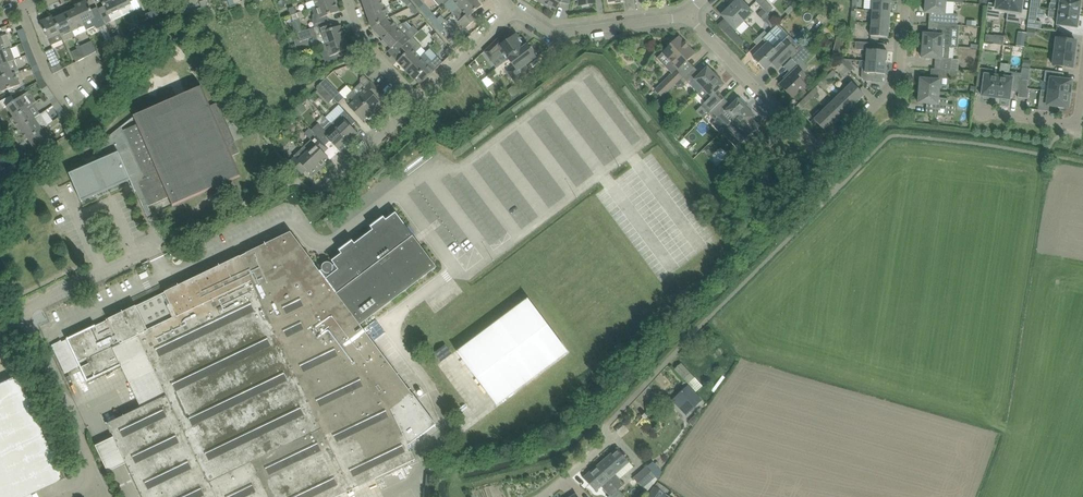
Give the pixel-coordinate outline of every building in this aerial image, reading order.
[(98,7),(92,10),(87,0),(75,5),(77,8),(85,25),(87,29),(95,26),(95,27),(96,27),(97,28),(98,28),(106,24),(98,7)] [(100,8),(105,18),(108,23),(113,21),(123,16),(116,0),(102,0),(105,6),(100,8)] [(123,16),(135,11),(132,4),(131,4),(130,0),(116,0),(123,16)] [(182,15),(190,12),(186,0),(176,0),(182,15)] [(315,27),(327,23),(330,22),(328,15),(339,11),(335,0),(333,0),(316,6),(312,7),(314,14),(313,15),(313,20),(315,27)] [(367,12),(385,6),(383,0),(366,0),(363,1),(367,12)] [(415,3),(420,8),(425,4),(422,0),(419,0),(415,3)] [(459,8),(454,12),(460,20),(459,21),(465,28),(478,18),(473,13),(482,6),(477,0),(469,0),(459,8)] [(545,5),(546,3),(556,9),(561,2),(570,4),(571,0),(537,0),(545,5)] [(730,6),(744,21),(753,12),(741,0),(737,0),(730,6)] [(768,13),(773,8),(765,0),(757,0),(756,1),(768,13)] [(873,10),(890,12),(891,0),(873,0),(873,10)] [(955,2),(926,0),(925,12),(939,13),(938,23),(957,25),(958,14),(954,14),(955,2)] [(1010,0),(997,0),(996,4),(989,2),(986,18),(999,20),(1000,12),(1008,13),(1010,0)] [(1008,13),(1020,15),(1019,18),(1026,19),(1028,10),(1021,9),(1023,0),(1010,0),(1008,13)] [(1029,16),(1037,17),(1038,9),(1040,9),(1041,0),(1031,0),(1029,16)] [(1077,0),(1050,0),(1049,10),(1079,14),(1081,1),(1077,0)] [(412,3),(408,6),(415,15),(419,11),(412,3)] [(367,12),(372,28),(389,17),(385,6),(367,12)] [(744,21),(730,6),(722,15),(736,29),(744,21)] [(785,11),(788,14),(794,9),(791,6),(785,11)] [(77,8),(65,14),(73,31),(85,25),(77,8)] [(156,9),(147,14),(145,15),(147,20),(149,19),(159,15),(156,9)] [(762,9),(756,15),(763,23),(769,17),(762,9)] [(873,10),(872,23),(889,24),(890,12),(873,10)] [(1079,14),(1049,10),(1048,17),(1057,18),(1057,25),(1078,28),(1079,14)] [(291,14),(297,33),(303,31),(296,13),(291,14)] [(54,19),(61,33),(62,36),(73,31),(65,14),(54,19)] [(372,28),(383,39),(401,22),(394,15),(390,18),(389,17),(372,28)] [(429,19),(432,23),(437,19),(433,15),(429,19)] [(52,45),(63,39),(61,33),(54,19),(53,16),(41,21),(49,39),(52,45)] [(1037,17),(1029,16),(1028,27),(1033,28),(1036,28),(1041,29),(1042,22),(1036,21),(1037,17)] [(432,23),(436,27),(441,23),(437,19),(432,23)] [(397,44),(401,48),(413,37),(419,31),(414,26),(409,30),(403,23),(402,23),(401,22),(383,39),(384,40),(382,42),(386,46),(388,45),(392,49),(397,44)] [(314,28),(317,38),(320,46),(326,44),(345,37),(344,35),(347,35),(344,27),(342,28),(341,25),(329,30),(327,23),(315,27),(314,28)] [(441,23),(436,27),(441,32),(445,28),(441,23)] [(889,24),(872,23),(871,36),(888,37),(889,24)] [(761,49),(754,57),(755,58),(755,60),(758,63),(760,63),(765,69),(775,59),(781,65),(789,57),(793,54),(797,50),(786,39),(789,36),(778,24),(764,38),(768,43),(761,49)] [(725,32),(739,46),(744,41),(730,26),(725,32)] [(924,33),(923,45),(943,47),(950,47),(951,27),(949,27),(938,26),(938,34),(924,33)] [(1033,28),(1028,27),(1027,36),(1035,37),(1036,28),(1033,28)] [(18,31),(23,43),(29,41),(24,28),(18,31)] [(131,32),(135,41),(146,35),(143,29),(138,32),(136,29),(131,32)] [(303,31),(297,33),(300,42),(313,37),(310,29),(303,31)] [(765,31),(759,36),(762,39),(768,34),(765,31)] [(432,36),(437,41),(441,38),(436,32),(432,36)] [(1019,32),(1017,46),(1025,47),(1027,33),(1019,32)] [(507,60),(509,59),(525,46),(523,42),(524,41),(523,39),(522,38),(521,37),(519,38),(516,34),(503,44),(498,38),(484,51),(492,62),(502,54),(507,60)] [(985,41),(994,42),(995,35),(986,34),(985,41)] [(112,38),(114,42),(118,50),(125,46),(120,35),(112,38)] [(762,39),(759,36),(754,41),(757,45),(762,39)] [(345,37),(326,44),(328,50),(322,52),(326,65),(340,60),(338,54),(349,49),(345,37)] [(397,61),(406,71),(420,57),(416,52),(422,47),(413,37),(401,48),(405,53),(397,61)] [(663,52),(671,60),(679,69),(687,61),(695,53),(688,46),(689,45),(686,41),(684,42),(679,37),(663,52)] [(834,51),(844,53),(847,39),(837,37),(834,51)] [(441,38),(437,41),(441,47),(445,43),(441,38)] [(1056,38),(1055,51),(1076,54),(1077,48),(1075,47),(1076,41),(1056,38)] [(29,41),(23,43),(25,49),(21,51),(23,56),(33,52),(29,41)] [(80,46),(81,47),(85,57),(97,51),(92,41),(80,46)] [(867,49),(866,61),(886,62),(887,50),(874,49),(875,43),(856,41),(855,49),(867,49)] [(118,50),(114,42),(108,45),(105,46),(110,54),(118,50)] [(525,46),(509,59),(514,66),(507,71),(516,83),(528,74),(523,67),(536,57),(533,52),(533,50),(533,49),(532,47),(531,47),(529,47),(527,44),(525,46)] [(787,64),(794,71),(781,85),(793,97),(806,85),(801,80),(806,75),(803,73),(809,68),(804,63),(814,53),(807,45),(783,67),(784,67),(787,64)] [(936,58),(935,69),(950,70),(951,59),(949,59),(950,47),(943,47),(923,45),(922,57),(936,58)] [(1003,53),(1018,54),(1019,46),(1004,45),(1003,53)] [(85,57),(81,47),(72,52),(77,62),(85,57)] [(56,54),(53,48),(45,52),(50,62),(49,63),(51,68),(60,64),(56,54)] [(8,62),(4,50),(7,49),(6,49),(0,51),(0,65),(8,62)] [(1076,54),(1055,51),(1053,65),(1072,67),(1073,61),(1075,61),(1076,54)] [(420,57),(406,71),(415,80),(419,76),(423,81),(443,62),(438,56),(432,61),(424,53),(420,57)] [(29,61),(32,67),(38,65),(35,58),(29,61)] [(16,73),(15,73),(19,71),(15,59),(8,62),(0,65),(0,79),(16,73)] [(839,61),(850,72),(855,67),(851,62),(848,65),(845,61),(847,59),(841,59),(839,61)] [(1031,60),(1024,59),(1023,67),(1030,68),(1031,60)] [(850,72),(839,61),(834,65),(845,76),(850,72)] [(886,62),(866,61),(866,68),(862,68),(861,77),(865,81),(872,81),(873,73),(886,74),(886,62)] [(354,64),(351,67),(358,74),(361,71),(357,67),(354,64)] [(38,65),(32,67),(34,73),(40,71),(38,65)] [(699,83),(703,88),(718,74),(715,71),(714,72),(708,66),(700,74),(693,67),(683,77),(690,84),(694,88),(699,83)] [(348,67),(339,76),(340,78),(342,79),(352,70),(348,67)] [(990,97),(996,98),(999,76),(992,75),(993,69),(979,67),(976,86),(983,87),(982,96),(983,96),(983,97),(984,98),(988,99),(990,98),(990,97)] [(956,70),(950,70),(935,69),(935,77),(955,78),(956,70)] [(834,70),(828,76),(831,79),(837,73),(834,70)] [(1050,82),(1049,91),(1070,94),(1071,81),(1063,79),(1064,73),(1046,70),(1044,81),(1050,82)] [(676,71),(661,85),(656,90),(662,97),(667,92),(675,83),(680,79),(682,77),(676,71)] [(999,76),(996,98),(1002,98),(1001,99),(1003,101),(1007,101),(1008,100),(1008,99),(1010,100),(1011,91),(1019,92),(1021,79),(1021,73),(1006,71),(1005,77),(999,76)] [(0,79),(0,85),(3,92),(20,85),(16,73),(0,79)] [(702,106),(709,113),(725,98),(718,91),(725,84),(719,78),(720,77),(718,74),(703,88),(697,94),(706,102),(702,106)] [(361,82),(352,90),(374,113),(378,109),(377,107),(382,103),(375,96),(380,91),(364,75),(361,78),(361,82)] [(489,75),(482,80),(487,87),(494,82),(489,75)] [(831,79),(828,76),(823,81),(826,84),(831,79)] [(326,78),(320,84),(334,99),(338,103),(344,98),(326,78)] [(920,78),(919,90),(939,92),(940,80),(920,78)] [(681,79),(680,79),(675,83),(676,84),(679,87),(682,87),(685,84),(682,80),(681,79)] [(1029,80),(1021,79),(1019,92),(1018,97),(1028,99),(1029,89),(1027,88),(1029,80)] [(852,82),(843,91),(855,104),(865,95),(852,82)] [(320,84),(317,91),(329,103),(334,99),(320,84)] [(43,89),(46,95),(51,91),(48,86),(43,89)] [(70,173),(73,181),(82,202),(83,202),(83,201),(130,180),(136,191),(136,190),(141,188),(149,206),(173,195),(173,197),(176,196),(179,202),(240,176),(231,156),(240,152),(218,102),(209,106),(201,87),(140,113),(135,116),(136,118),(113,133),(111,135),(109,137),(107,139),(105,141),(104,143),(102,146),(102,149),(101,152),(100,154),(100,157),(100,160),(70,173)] [(816,88),(810,93),(813,96),(819,91),(816,88)] [(374,113),(352,90),(347,95),(347,101),(350,105),(349,106),(363,121),(368,117),(369,118),(374,113)] [(939,92),(919,90),(918,102),(938,104),(948,104),(948,99),(939,98),(939,92)] [(1070,94),(1049,91),(1041,90),(1040,97),(1048,98),(1047,105),(1068,107),(1068,106),(1070,106),(1071,99),(1069,99),(1070,94)] [(51,91),(46,95),(50,100),(55,97),(51,91)] [(843,91),(834,100),(846,112),(855,104),(843,91)] [(7,106),(15,117),(30,106),(29,106),(34,103),(27,92),(16,100),(7,106)] [(810,93),(805,98),(808,101),(813,96),(810,93)] [(740,98),(739,99),(738,98),(731,105),(725,98),(709,113),(715,120),(725,111),(734,120),(748,106),(740,98)] [(808,101),(805,98),(799,104),(802,107),(808,101)] [(834,100),(825,108),(838,121),(846,112),(834,100)] [(294,111),(298,115),(300,117),(307,110),(305,109),(300,104),(293,110),(294,111)] [(326,116),(332,122),(345,110),(339,104),(326,116)] [(12,118),(19,129),(34,118),(27,108),(30,106),(15,117),(12,118)] [(748,106),(734,120),(727,126),(742,142),(755,129),(748,123),(756,116),(750,110),(751,108),(748,106)] [(57,110),(61,116),(66,112),(62,107),(57,110)] [(932,114),(947,115),(947,108),(932,107),(932,114)] [(838,121),(825,108),(814,119),(828,134),(832,130),(830,128),(838,121)] [(345,111),(332,124),(349,142),(359,133),(352,126),(356,122),(346,112),(345,111)] [(66,112),(61,116),(68,126),(73,123),(66,112)] [(27,140),(29,138),(44,127),(48,124),(41,114),(34,118),(19,129),(27,140)] [(310,128),(326,145),(330,141),(340,151),(341,151),(343,152),(347,148),(346,146),(349,142),(332,124),(330,122),(324,128),(319,123),(312,130),(310,128)] [(44,127),(29,138),(36,149),(52,138),(44,127)] [(311,140),(303,147),(307,152),(322,168),(327,164),(325,162),(329,158),(324,153),(329,148),(326,145),(310,128),(305,133),(311,140)] [(690,144),(684,139),(681,142),(686,148),(690,144)] [(307,152),(303,147),(294,155),(295,157),(290,161),(302,174),(307,169),(312,174),(315,170),(317,172),(322,168),(307,152)] [(96,154),(84,159),(86,164),(98,159),(96,154)] [(0,177),(0,184),(11,177),(8,172),(0,177)] [(550,189),(540,194),(548,206),(565,196),(555,178),(547,183),(550,189)] [(513,202),(515,206),(510,209),(520,227),(538,218),(525,195),(513,202)] [(291,233),(179,286),(178,284),(166,290),(167,292),(68,339),(80,364),(87,360),(89,364),(82,367),(88,381),(121,365),(142,408),(108,424),(143,496),(337,496),(415,459),(409,445),(436,424),(413,394),(360,324),(435,267),(413,238),(414,237),(396,213),(386,220),(384,216),(370,226),(373,230),(355,244),(353,240),(339,250),(342,254),(332,261),(335,265),(333,265),(332,264),(332,263),(331,263),(330,263),(329,262),(329,261),(323,263),(323,265),(323,266),(322,267),(322,268),(322,269),(323,270),(320,271),(291,233)] [(528,298),(457,352),(497,405),(568,352),(528,298)] [(445,345),(435,353),(442,361),(452,354),(445,345)] [(677,368),(685,378),(690,373),(682,363),(677,368)] [(685,378),(690,383),(697,377),(692,372),(685,378)] [(65,478),(65,477),(18,375),(12,378),(0,383),(0,496),(24,496),(65,478)] [(688,385),(675,398),(684,407),(681,409),(686,415),(702,400),(688,385)] [(95,445),(107,472),(126,463),(114,436),(95,445)] [(618,448),(597,466),(619,490),(625,485),(616,474),(630,462),(625,457),(618,448)] [(634,478),(647,493),(654,486),(658,479),(662,471),(653,461),(634,478)] [(619,490),(597,466),(584,478),(591,486),(596,492),(603,486),(612,496),(619,490)] [(647,496),(670,496),(666,494),(655,486),(654,486),(647,496)]
